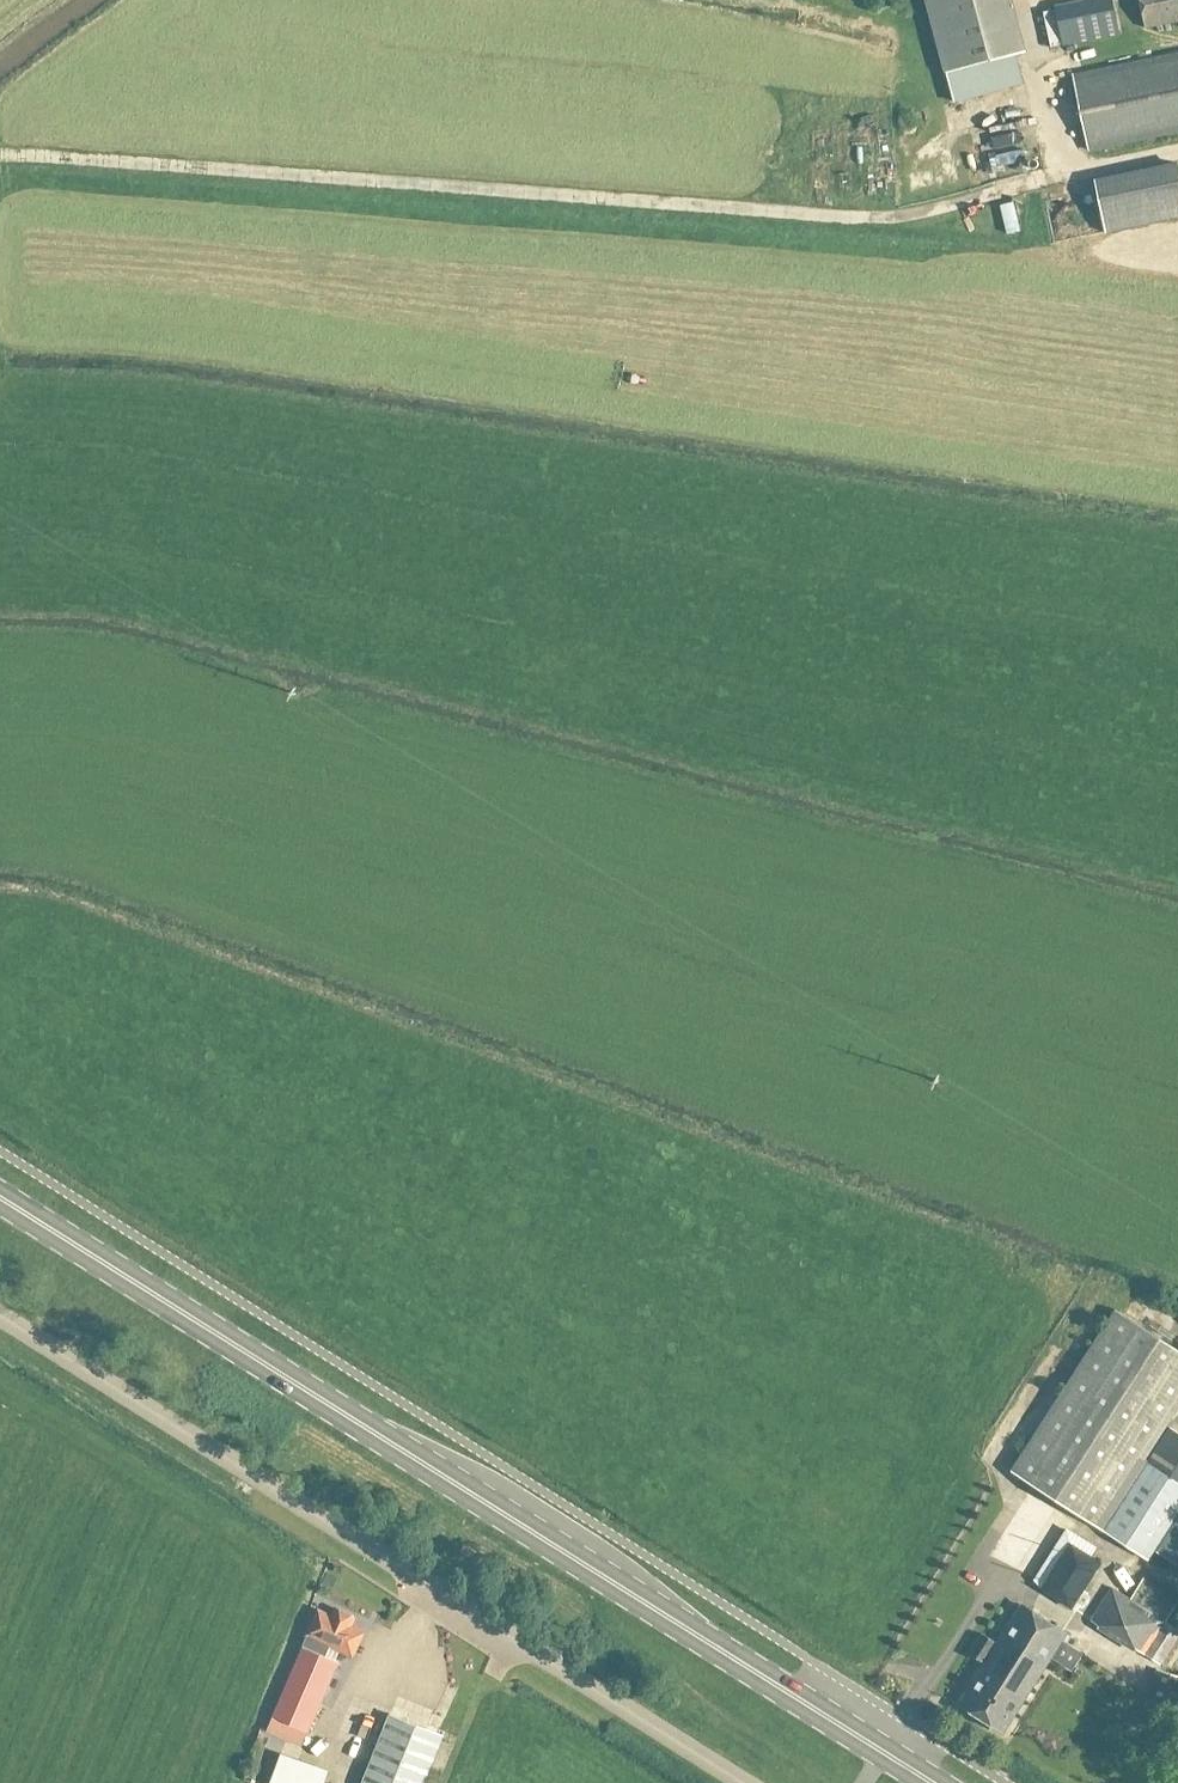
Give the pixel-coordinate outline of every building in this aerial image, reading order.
[(945,72),(1015,54),(1001,0),(926,0),(945,72)] [(1144,27),(1177,20),(1177,0),(1138,0),(1144,27)] [(1119,33),(1114,9),(1058,21),(1063,45),(1119,33)] [(1071,74),(1087,149),(1177,130),(1177,53),(1071,74)] [(1016,123),(997,127),(1000,144),(1019,139),(1016,123)] [(1094,189),(1103,231),(1177,216),(1177,172),(1094,189)] [(1018,230),(1011,198),(997,201),(1004,233),(1018,230)] [(1177,1404),(1177,1349),(1115,1308),(1011,1469),(1148,1558),(1177,1511),(1177,1479),(1144,1457),(1177,1404)] [(1177,1558),(1177,1523),(1174,1521),(1156,1550),(1175,1563),(1177,1558)] [(1040,1588),(1070,1609),(1101,1562),(1071,1542),(1040,1588)] [(1116,1591),(1112,1588),(1091,1621),(1160,1665),(1177,1637),(1177,1630),(1163,1621),(1175,1601),(1142,1579),(1129,1599),(1116,1591)] [(984,1663),(958,1704),(1002,1732),(1065,1632),(1021,1604),(997,1643),(982,1633),(969,1654),(984,1663)] [(307,1634),(272,1716),(265,1731),(300,1746),(337,1661),(317,1653),(322,1641),(351,1655),(361,1633),(348,1626),(352,1618),(335,1610),(331,1618),(318,1612),(307,1634)] [(1159,1669),(1141,1724),(1165,1732),(1177,1693),(1177,1676),(1159,1669)] [(361,1782),(423,1782),(442,1736),(389,1713),(361,1782)] [(325,1762),(275,1745),(263,1778),(277,1782),(317,1782),(325,1762)]
